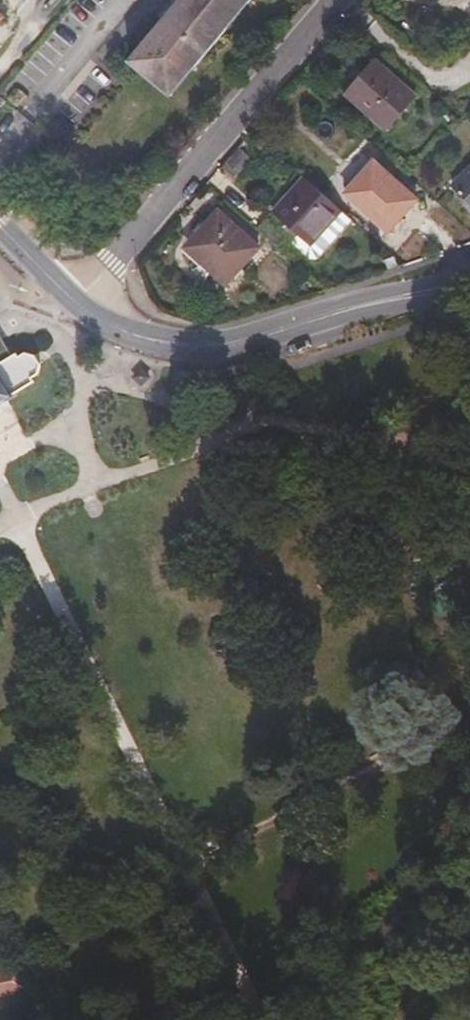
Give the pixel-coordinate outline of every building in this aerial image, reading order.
[(131,60),(171,92),(248,0),(182,0),(131,60)] [(414,95),(377,61),(348,93),(385,127),(414,95)] [(416,199),(373,161),(346,193),(389,230),(416,199)] [(453,185),(469,201),(469,168),(453,185)] [(304,176),(319,190),(325,184),(310,170),(304,176)] [(340,211),(303,177),(274,210),(298,232),(289,241),(310,258),(317,259),(350,220),(340,211)] [(258,246),(217,211),(189,244),(212,266),(210,270),(225,284),(258,246)] [(7,402),(15,397),(13,392),(33,381),(32,378),(38,374),(41,364),(35,355),(25,354),(18,357),(16,353),(12,355),(7,348),(0,352),(0,406),(7,402)] [(15,993),(30,991),(22,965),(0,970),(0,997),(15,993)]
